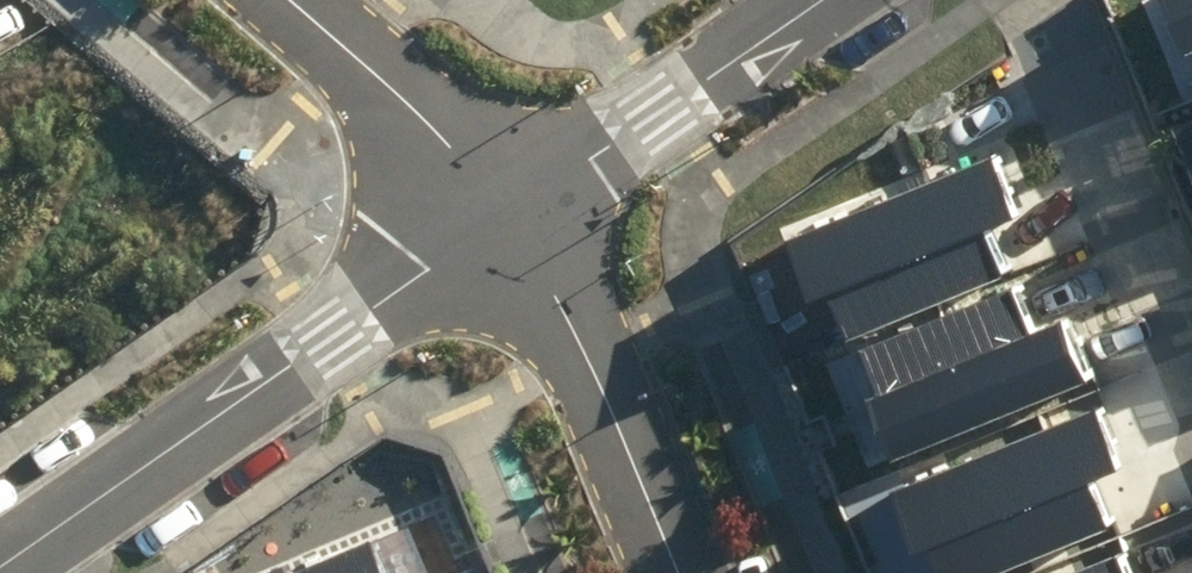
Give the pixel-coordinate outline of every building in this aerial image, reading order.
[(1007,142),(809,223),(835,285),(851,279),(865,314),(1012,254),(999,221),(1034,207),(1007,142)] [(870,373),(895,436),(1094,355),(1067,290),(1032,304),(1018,271),(871,331),(886,367),(870,373)] [(1108,398),(910,479),(936,541),(952,535),(966,570),(1113,510),(1100,477),(1135,463),(1108,398)] [(392,522),(260,572),(412,572),(392,522)] [(1127,540),(1047,572),(1140,572),(1127,540)] [(1176,559),(1142,572),(1182,572),(1176,559)]
